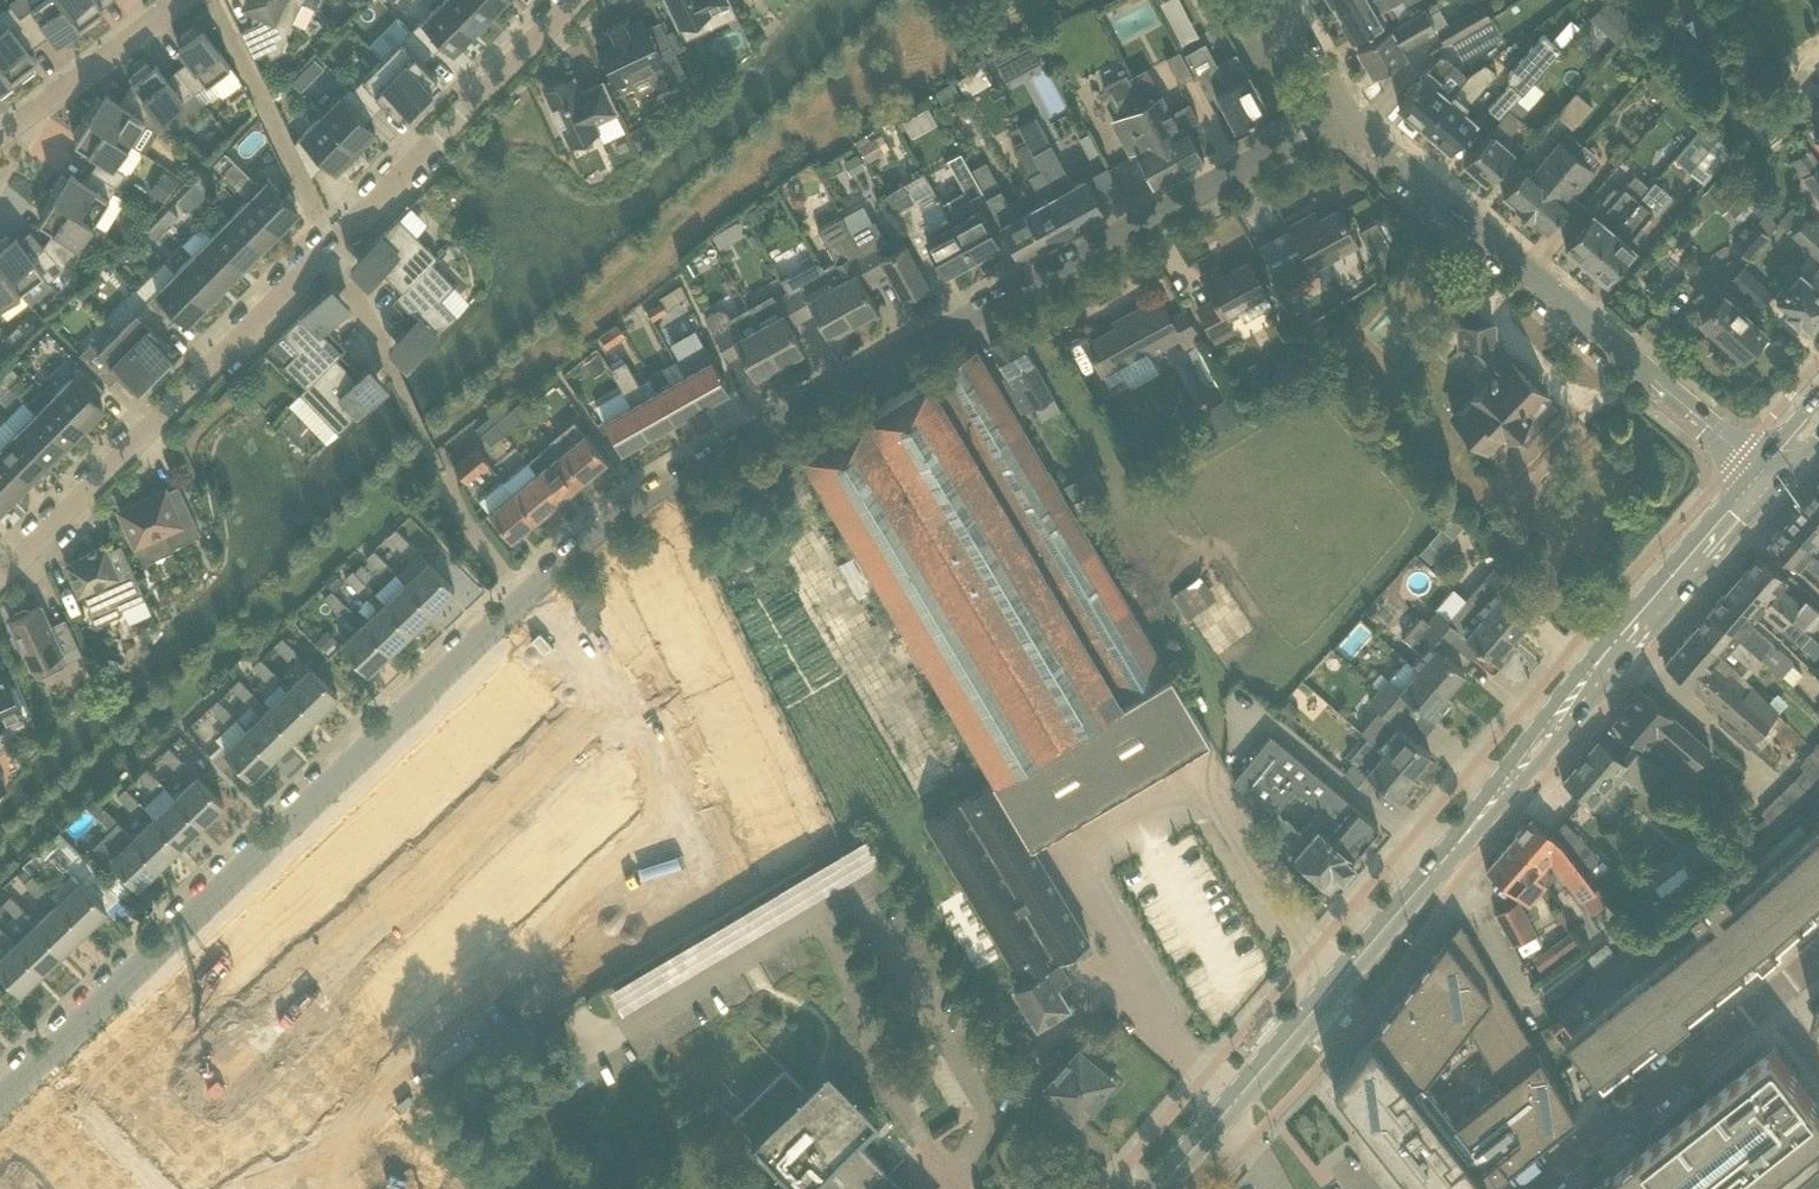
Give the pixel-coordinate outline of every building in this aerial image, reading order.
[(40,41),(56,28),(69,44),(86,31),(63,0),(17,0),(12,4),(21,15),(40,41)] [(86,31),(104,17),(91,2),(94,0),(63,0),(86,31)] [(254,23),(241,29),(254,56),(268,50),(271,56),(282,50),(294,24),(292,23),(303,0),(248,0),(246,4),(263,12),(254,23)] [(357,9),(367,0),(348,0),(357,9)] [(435,51),(445,41),(454,50),(474,30),(443,0),(424,20),(422,18),(412,28),(435,51)] [(480,0),(443,0),(474,30),(492,12),(480,0)] [(492,12),(504,0),(480,0),(492,12)] [(680,26),(703,14),(709,27),(729,18),(736,14),(737,14),(730,0),(667,0),(680,26)] [(1232,19),(1247,10),(1241,0),(1232,0),(1224,5),(1232,19)] [(1337,11),(1356,0),(1331,0),(1337,11)] [(1337,11),(1353,37),(1394,14),(1387,2),(1391,0),(1356,0),(1337,11)] [(1615,7),(1608,0),(1606,0),(1590,17),(1598,25),(1615,7)] [(1427,12),(1438,6),(1435,1),(1357,45),(1373,72),(1406,53),(1401,45),(1435,26),(1427,12)] [(1452,38),(1491,15),(1484,3),(1448,23),(1437,30),(1444,42),(1452,38)] [(18,83),(35,69),(23,53),(40,41),(21,15),(12,4),(0,13),(0,59),(18,83)] [(740,22),(736,14),(729,18),(732,25),(740,22)] [(1462,58),(1503,34),(1492,15),(1491,15),(1452,38),(1462,58)] [(989,16),(972,25),(986,49),(988,48),(989,52),(1002,45),(1000,42),(1003,40),(989,16)] [(659,49),(644,18),(627,25),(624,20),(611,26),(613,32),(597,40),(617,84),(663,62),(671,79),(685,72),(672,43),(659,49)] [(239,76),(231,65),(199,23),(181,37),(194,55),(178,67),(196,91),(209,81),(218,92),(239,76)] [(1624,36),(1635,46),(1644,37),(1633,26),(1624,36)] [(418,93),(420,91),(437,73),(425,61),(435,51),(412,28),(383,58),(418,93)] [(1210,41),(1217,57),(1236,50),(1230,33),(1210,41)] [(1510,81),(1499,94),(1487,107),(1500,118),(1517,98),(1533,79),(1560,47),(1545,34),(1509,72),(1508,79),(1510,81)] [(1690,41),(1677,52),(1684,60),(1697,49),(1690,41)] [(1031,44),(997,62),(1006,79),(1040,61),(1031,44)] [(1179,47),(1166,54),(1181,81),(1193,75),(1179,47)] [(1194,70),(1208,96),(1216,91),(1235,127),(1268,109),(1237,51),(1214,64),(1212,60),(1194,70)] [(1441,53),(1398,103),(1424,125),(1467,75),(1453,63),(1441,53)] [(418,93),(383,58),(353,88),(376,110),(386,100),(398,112),(418,93)] [(0,96),(18,83),(0,59),(0,95),(0,96)] [(1490,86),(1501,73),(1499,71),(1489,63),(1486,61),(1471,73),(1469,72),(1467,75),(1424,125),(1451,148),(1477,117),(1465,107),(1484,85),(1488,89),(1490,86)] [(196,91),(178,67),(161,80),(148,62),(129,76),(133,81),(152,106),(161,118),(196,91)] [(1659,66),(1645,81),(1668,103),(1682,88),(1659,66)] [(312,78),(303,69),(292,81),(301,90),(312,78)] [(1129,155),(1136,151),(1154,184),(1179,171),(1136,91),(1127,73),(1104,85),(1119,115),(1110,120),(1129,155)] [(98,95),(86,114),(130,142),(152,106),(133,81),(116,107),(98,95)] [(565,81),(545,90),(553,106),(549,108),(556,124),(560,122),(569,142),(598,129),(594,120),(616,110),(602,82),(581,92),(578,85),(569,90),(565,81)] [(1189,101),(1171,111),(1154,81),(1136,91),(1179,171),(1204,157),(1187,125),(1199,118),(1189,101)] [(356,149),(360,145),(376,129),(366,120),(376,110),(353,88),(350,85),(321,114),(356,149)] [(1563,107),(1557,114),(1572,127),(1592,104),(1576,91),(1563,106),(1563,107)] [(1464,160),(1488,180),(1514,149),(1503,141),(1522,119),(1520,117),(1527,108),(1517,98),(1500,118),(1464,160)] [(118,185),(126,172),(116,166),(132,143),(130,142),(86,114),(74,132),(93,144),(89,150),(100,157),(92,169),(118,185)] [(321,114),(295,141),(294,141),(311,176),(327,160),(336,169),(356,149),(321,114)] [(1018,125),(1026,141),(1042,169),(1044,167),(1058,192),(1076,227),(1105,211),(1086,177),(1073,184),(1036,116),(1018,125)] [(1705,180),(1712,172),(1731,150),(1707,118),(1675,156),(1705,180)] [(653,136),(647,122),(631,129),(640,147),(645,144),(655,140),(653,136)] [(1100,151),(1090,131),(1079,137),(1089,156),(1100,151)] [(876,136),(860,145),(869,160),(885,151),(876,136)] [(1528,164),(1503,193),(1525,211),(1575,152),(1559,138),(1533,169),(1528,164)] [(1623,140),(1608,157),(1617,165),(1632,147),(1623,140)] [(1015,215),(1001,188),(986,162),(972,170),(971,170),(982,191),(1020,258),(1076,227),(1058,192),(1044,167),(1042,169),(1026,141),(1014,148),(1043,200),(1015,215)] [(1804,150),(1792,159),(1818,196),(1818,170),(1804,150)] [(866,164),(858,151),(845,159),(853,172),(866,164)] [(999,243),(973,196),(982,191),(971,170),(972,170),(961,151),(948,157),(969,196),(946,209),(972,257),(999,243)] [(225,152),(213,163),(222,172),(233,161),(225,152)] [(1525,211),(1546,230),(1571,201),(1565,196),(1591,165),(1575,152),(1525,211)] [(95,221),(114,190),(118,185),(92,169),(81,186),(62,174),(51,193),(95,221)] [(164,169),(149,191),(164,201),(179,179),(164,169)] [(195,182),(204,190),(215,179),(206,171),(195,182)] [(1593,210),(1564,244),(1584,262),(1637,200),(1637,199),(1647,187),(1633,176),(1623,188),(1599,216),(1593,210)] [(267,179),(248,198),(279,229),(298,210),(293,205),(297,200),(288,191),(284,196),(267,179)] [(921,225),(927,237),(946,271),(972,257),(946,209),(929,218),(906,180),(886,192),(910,231),(921,225)] [(185,209),(204,190),(195,182),(176,200),(185,209)] [(806,197),(802,190),(795,190),(791,197),(795,204),(802,204),(806,197)] [(65,268),(95,221),(51,193),(39,212),(58,223),(44,244),(65,268)] [(279,229),(248,198),(230,217),(261,247),(279,229)] [(1584,262),(1605,279),(1633,247),(1626,241),(1652,212),(1637,200),(1584,262)] [(758,205),(746,211),(753,224),(765,218),(758,205)] [(1805,217),(1792,205),(1781,217),(1794,229),(1792,231),(1818,255),(1818,230),(1805,217)] [(159,218),(168,226),(178,215),(170,207),(159,218)] [(1314,265),(1356,242),(1338,209),(1313,222),(1308,214),(1289,224),(1303,249),(1271,267),(1289,300),(1323,282),(1314,265)] [(1768,235),(1778,223),(1765,212),(1755,222),(1768,235)] [(853,322),(878,309),(864,284),(876,277),(851,232),(852,231),(843,214),(819,228),(835,260),(823,267),(853,322)] [(261,247),(230,217),(212,235),(243,265),(261,247)] [(369,283),(370,282),(382,270),(402,290),(402,291),(432,261),(433,262),(438,256),(417,235),(399,217),(357,258),(369,283)] [(157,237),(168,226),(159,218),(148,229),(157,237)] [(888,270),(902,295),(928,281),(906,243),(892,251),(874,218),(852,231),(851,232),(876,277),(888,270)] [(1377,218),(1362,228),(1379,253),(1394,243),(1377,218)] [(1768,235),(1755,222),(1733,247),(1747,259),(1768,235)] [(729,236),(724,228),(712,234),(720,248),(728,243),(729,236)] [(0,240),(0,261),(22,289),(43,273),(49,280),(65,268),(44,244),(31,229),(18,238),(26,248),(21,252),(8,235),(0,240)] [(243,265),(212,235),(194,253),(225,283),(243,265)] [(225,283),(194,253),(176,271),(207,302),(225,283)] [(1219,263),(1201,273),(1215,298),(1198,307),(1216,341),(1234,331),(1225,314),(1266,292),(1249,260),(1224,273),(1219,263)] [(0,261),(0,306),(22,289),(0,261)] [(396,339),(407,362),(407,363),(457,314),(441,298),(455,284),(433,262),(432,261),(402,291),(402,290),(396,296),(417,317),(396,339)] [(815,310),(829,336),(853,322),(823,267),(819,261),(792,275),(788,274),(781,278),(788,291),(802,317),(815,310)] [(1758,301),(1769,290),(1743,265),(1732,277),(1758,301)] [(1799,270),(1787,285),(1783,282),(1772,294),(1788,308),(1786,310),(1797,320),(1799,317),(1808,325),(1818,313),(1818,315),(1818,287),(1799,270)] [(207,302),(176,271),(148,300),(170,322),(180,312),(188,320),(207,302)] [(1710,280),(1696,296),(1710,308),(1701,318),(1743,355),(1765,330),(1710,280)] [(282,334),(283,334),(298,350),(284,364),(306,386),(337,356),(338,357),(343,351),(322,330),(344,309),(332,284),(282,334)] [(659,296),(662,300),(666,308),(687,295),(681,284),(659,296)] [(779,363),(804,349),(790,324),(802,317),(788,291),(752,311),(759,324),(758,324),(779,363)] [(1171,317),(1159,296),(1128,313),(1131,318),(1086,342),(1102,372),(1147,348),(1150,352),(1180,336),(1186,348),(1201,340),(1184,309),(1171,317)] [(170,322),(148,300),(118,330),(153,365),(173,345),(160,332),(170,322)] [(662,300),(647,308),(653,319),(668,310),(666,308),(662,300)] [(1302,304),(1290,311),(1297,325),(1310,318),(1302,304)] [(706,315),(730,357),(741,351),(755,376),(779,363),(758,324),(759,324),(752,311),(737,319),(737,318),(732,320),(726,309),(719,308),(706,315)] [(618,323),(600,335),(608,346),(625,335),(618,323)] [(1494,343),(1493,324),(1460,326),(1461,345),(1491,374),(1453,413),(1492,451),(1546,394),(1494,343)] [(16,346),(27,335),(18,326),(7,337),(16,346)] [(1034,405),(1053,394),(1015,326),(990,340),(1008,373),(1014,370),(1034,405)] [(88,360),(110,382),(120,372),(133,385),(153,365),(118,330),(88,360)] [(702,405),(729,389),(703,343),(676,358),(685,373),(702,405)] [(1070,504),(1060,486),(977,346),(801,451),(994,777),(991,778),(1008,805),(976,824),(960,799),(925,819),(1022,978),(1017,981),(1037,1021),(1069,1001),(1056,981),(1068,973),(1059,958),(1061,957),(1064,961),(1074,955),(1071,951),(1089,940),(1031,843),(1209,737),(1070,504)] [(583,361),(593,377),(608,368),(597,352),(583,361)] [(382,389),(381,387),(370,364),(357,376),(338,357),(337,356),(306,386),(300,391),(339,431),(382,389)] [(658,388),(646,395),(626,359),(611,367),(624,390),(623,390),(648,435),(675,420),(658,388)] [(96,397),(105,387),(83,365),(55,394),(85,424),(104,405),(96,397)] [(2,377),(10,385),(20,375),(12,367),(2,377)] [(685,373),(658,388),(675,420),(702,405),(685,373)] [(2,377),(0,378),(0,395),(10,385),(2,377)] [(85,424),(55,394),(45,385),(27,403),(36,412),(67,442),(85,424)] [(623,390),(597,406),(622,450),(648,435),(623,390)] [(1205,408),(1216,429),(1236,418),(1225,398),(1205,408)] [(550,413),(539,399),(528,408),(539,422),(550,413)] [(496,420),(505,432),(517,423),(507,411),(496,420)] [(67,442),(36,412),(18,430),(49,460),(67,442)] [(491,443),(505,432),(496,420),(482,432),(491,443)] [(18,430),(0,448),(31,479),(49,460),(18,430)] [(583,479),(607,460),(584,432),(561,451),(551,438),(550,439),(583,479)] [(550,439),(526,459),(528,461),(537,471),(560,499),(583,479),(550,439)] [(454,465),(466,479),(467,479),(489,461),(477,446),(454,465)] [(0,448),(0,484),(13,497),(31,479),(0,448)] [(537,471),(528,461),(506,480),(514,490),(513,490),(536,518),(560,499),(537,471)] [(1082,473),(1060,486),(1070,504),(1093,491),(1082,473)] [(479,498),(512,538),(536,518),(513,490),(514,490),(506,480),(504,477),(479,498)] [(0,484),(0,509),(13,497),(0,484)] [(1816,486),(1800,504),(1818,521),(1818,489),(1816,486)] [(174,545),(201,533),(180,487),(168,492),(166,488),(120,509),(136,544),(167,530),(174,545)] [(1800,504),(1784,523),(1818,553),(1818,521),(1800,504)] [(1462,526),(1452,516),(1442,527),(1453,537),(1462,526)] [(1767,542),(1797,568),(1803,560),(1818,574),(1818,553),(1784,523),(1767,542)] [(396,527),(388,534),(402,549),(410,541),(396,527)] [(665,541),(620,562),(636,597),(681,575),(665,541)] [(124,609),(123,607),(145,597),(121,543),(108,549),(106,545),(98,548),(98,547),(88,551),(89,553),(67,563),(80,593),(84,592),(90,606),(88,608),(94,622),(98,623),(122,612),(124,609)] [(388,562),(375,548),(374,547),(365,556),(379,570),(388,562)] [(398,572),(407,581),(433,609),(455,588),(420,552),(398,572)] [(1807,598),(1808,596),(1758,553),(1741,572),(1792,616),(1810,634),(1810,633),(1813,635),(1818,627),(1818,609),(1807,598)] [(1496,567),(1487,578),(1469,599),(1512,636),(1530,616),(1509,598),(1519,587),(1496,567)] [(148,578),(144,569),(136,572),(140,581),(148,578)] [(345,576),(347,578),(356,587),(358,590),(366,582),(364,580),(353,569),(345,576)] [(333,570),(324,579),(335,590),(344,581),(333,570)] [(1760,609),(1800,644),(1810,634),(1792,616),(1741,572),(1725,591),(1754,616),(1760,609)] [(681,575),(636,597),(652,630),(697,609),(681,575)] [(1193,580),(1181,588),(1197,612),(1209,604),(1193,580)] [(433,609),(407,581),(385,602),(411,629),(433,609)] [(334,591),(332,588),(324,596),(338,610),(345,602),(334,591)] [(1782,675),(1783,674),(1793,683),(1803,673),(1793,663),(1794,662),(1748,623),(1754,616),(1725,591),(1709,610),(1766,659),(1782,675)] [(152,599),(149,600),(148,602),(149,606),(152,607),(155,606),(157,603),(155,599),(152,599)] [(1404,636),(1422,652),(1413,663),(1446,691),(1464,670),(1442,651),(1460,629),(1499,663),(1518,641),(1512,636),(1469,599),(1451,620),(1438,609),(1429,620),(1422,614),(1404,636)] [(385,602),(364,622),(390,650),(411,629),(385,602)] [(66,661),(82,653),(66,619),(51,626),(40,604),(30,609),(25,607),(15,612),(13,617),(10,619),(17,632),(11,635),(18,651),(24,648),(33,666),(63,652),(66,661)] [(161,619),(174,614),(170,605),(157,611),(161,619)] [(697,609),(652,630),(669,664),(713,642),(697,609)] [(1743,671),(1750,664),(1756,670),(1766,659),(1709,610),(1693,628),(1743,671)] [(159,625),(153,611),(145,615),(141,624),(146,632),(159,625)] [(342,643),(368,671),(390,650),(364,622),(342,643)] [(1720,720),(1749,745),(1780,712),(1779,711),(1769,700),(1753,683),(1749,688),(1737,678),(1743,671),(1693,628),(1664,662),(1725,714),(1720,720)] [(334,643),(338,639),(328,629),(317,639),(329,652),(336,645),(334,643)] [(288,657),(296,649),(282,635),(274,643),(288,657)] [(713,642),(669,664),(685,698),(730,677),(713,642)] [(253,665),(267,679),(275,671),(261,657),(253,665)] [(1413,663),(1407,657),(1389,678),(1381,671),(1373,681),(1380,688),(1379,689),(1402,709),(1411,698),(1433,717),(1452,696),(1446,691),(1413,663)] [(316,714),(338,693),(311,666),(290,686),(316,714)] [(8,721),(7,718),(23,710),(7,674),(0,677),(0,725),(8,721)] [(232,686),(245,699),(253,691),(240,678),(232,686)] [(733,683),(688,705),(705,739),(749,718),(733,683)] [(316,714),(290,686),(268,707),(294,735),(316,714)] [(1694,767),(1711,747),(1642,688),(1614,720),(1644,746),(1655,734),(1694,767)] [(1431,752),(1393,720),(1402,709),(1379,689),(1370,700),(1380,709),(1362,730),(1372,739),(1413,773),(1431,752)] [(211,706),(224,719),(232,711),(219,698),(211,706)] [(268,707),(247,728),(273,755),(294,735),(268,707)] [(749,718),(705,739),(721,773),(765,751),(749,718)] [(247,728),(225,748),(234,758),(251,776),(273,755),(247,728)] [(1271,734),(1251,757),(1247,762),(1288,797),(1297,787),(1320,807),(1311,817),(1353,853),(1378,824),(1271,734)] [(1633,745),(1621,758),(1598,738),(1562,779),(1589,803),(1619,769),(1648,795),(1667,774),(1633,745)] [(1372,739),(1344,771),(1365,788),(1374,777),(1400,799),(1418,778),(1413,773),(1372,739)] [(162,754),(174,768),(183,760),(171,746),(162,754)] [(223,747),(213,757),(212,757),(223,768),(234,758),(225,748),(223,747)] [(1799,811),(1818,796),(1818,758),(1812,750),(1800,763),(1805,768),(1781,792),(1799,811)] [(765,751),(721,773),(737,806),(781,785),(765,751)] [(528,774),(538,764),(528,754),(518,763),(528,774)] [(1301,829),(1277,809),(1288,797),(1247,762),(1234,778),(1263,827),(1329,882),(1338,871),(1342,874),(1354,859),(1350,857),(1353,853),(1311,817),(1301,829)] [(528,774),(518,763),(509,773),(519,783),(528,774)] [(152,788),(161,780),(148,766),(140,774),(152,788)] [(543,770),(533,779),(543,789),(553,780),(543,770)] [(202,823),(224,802),(198,775),(176,795),(202,823)] [(524,788),(534,798),(543,789),(533,779),(524,788)] [(781,785),(737,806),(753,839),(797,818),(781,785)] [(132,809),(140,800),(126,786),(118,794),(132,809)] [(481,799),(491,809),(501,800),(491,790),(481,799)] [(1765,838),(1799,811),(1781,792),(1761,811),(1765,816),(1754,825),(1765,838)] [(176,795),(154,816),(181,843),(202,823),(176,795)] [(97,814),(104,807),(94,797),(87,805),(97,814)] [(491,809),(481,799),(472,808),(482,818),(491,809)] [(496,814),(506,825),(516,816),(506,805),(496,814)] [(111,857),(138,885),(159,864),(133,837),(134,836),(105,807),(104,807),(97,814),(111,829),(109,831),(123,846),(111,857)] [(506,825),(496,814),(487,823),(497,834),(506,825)] [(1597,885),(1594,880),(1609,864),(1566,819),(1552,833),(1531,815),(1513,836),(1542,862),(1551,852),(1583,896),(1597,885)] [(159,864),(181,843),(154,816),(134,836),(133,837),(159,864)] [(797,818),(753,839),(769,874),(814,853),(797,818)] [(1706,830),(1696,838),(1721,871),(1731,862),(1706,830)] [(38,852),(47,861),(60,875),(69,867),(66,864),(80,851),(60,831),(38,852)] [(1818,834),(1766,877),(1736,902),(1721,883),(1687,911),(1695,920),(1699,917),(1706,926),(1576,1031),(1562,1014),(1551,1023),(1601,1086),(1602,1087),(1744,975),(1744,974),(1754,966),(1762,974),(1781,957),(1775,951),(1818,912),(1818,832),(1818,834)] [(1486,867),(1515,893),(1542,862),(1513,836),(1486,867)] [(857,840),(857,864),(872,863),(872,839),(857,840)] [(450,865),(444,858),(434,868),(440,874),(450,865)] [(412,869),(421,879),(431,870),(422,859),(412,869)] [(18,874),(25,881),(33,874),(26,867),(18,874)] [(51,893),(59,901),(85,928),(107,908),(81,880),(79,882),(71,873),(51,893)] [(46,888),(33,874),(25,881),(38,895),(46,888)] [(119,875),(110,884),(123,898),(133,888),(119,875)] [(379,889),(389,900),(399,890),(389,880),(379,889)] [(414,906),(424,897),(414,886),(404,895),(414,906)] [(370,898),(379,909),(389,900),(379,889),(370,898)] [(25,908),(12,894),(3,902),(17,916),(25,908)] [(395,904),(404,914),(414,906),(404,895),(395,904)] [(1513,944),(1514,943),(1536,932),(1518,900),(1496,912),(1513,944)] [(59,901),(37,921),(64,949),(85,928),(59,901)] [(396,923),(386,913),(377,922),(386,932),(396,923)] [(342,925),(352,935),(361,926),(352,916),(342,925)] [(1379,1142),(1386,1137),(1399,1154),(1393,1159),(1416,1188),(1483,1188),(1575,1116),(1461,920),(1460,920),(1333,1084),(1379,1142)] [(37,921),(16,942),(42,969),(64,949),(37,921)] [(386,932),(377,922),(367,931),(377,941),(386,932)] [(352,935),(342,925),(332,934),(342,944),(352,935)] [(1563,958),(1581,944),(1571,930),(1568,932),(1572,938),(1557,949),(1563,958)] [(20,990),(42,969),(16,942),(0,957),(0,969),(20,990)] [(1557,949),(1552,943),(1531,959),(1542,974),(1563,958),(1557,949)] [(413,960),(395,978),(426,1011),(445,993),(413,960)] [(285,979),(295,989),(305,980),(295,970),(285,979)] [(285,979),(276,988),(286,998),(295,989),(285,979)] [(300,995),(310,1005),(320,996),(310,986),(300,995)] [(300,995),(291,1004),(301,1014),(310,1005),(300,995)] [(258,1024),(268,1015),(258,1005),(248,1014),(258,1024)] [(258,1024),(248,1014),(239,1023),(249,1033),(258,1024)] [(283,1031),(273,1021),(263,1030),(273,1041),(283,1031)] [(263,1030),(254,1039),(264,1050),(273,1041),(263,1030)] [(211,1050),(221,1060),(231,1051),(221,1041),(211,1050)] [(1056,1070),(1043,1086),(1079,1115),(1110,1075),(1110,1072),(1079,1045),(1070,1055),(1066,1055),(1058,1048),(1046,1061),(1056,1070)] [(1775,1046),(1636,1156),(1593,1188),(1759,1188),(1818,1142),(1818,1101),(1775,1046)] [(221,1060),(211,1050),(202,1059),(212,1069),(221,1060)] [(164,1051),(154,1061),(161,1067),(171,1058),(164,1051)] [(226,1066),(236,1076),(246,1067),(236,1057),(226,1066)] [(154,1061),(144,1070),(147,1074),(150,1077),(161,1067),(154,1061)] [(804,1188),(905,1188),(854,1137),(877,1114),(828,1064),(803,1088),(784,1068),(733,1117),(804,1188)] [(236,1076),(226,1066),(217,1075),(227,1085),(236,1076)] [(300,1069),(282,1086),(313,1119),(332,1101),(300,1069)] [(222,1111),(212,1120),(218,1127),(228,1117),(222,1111)] [(212,1120),(201,1130),(205,1133),(208,1137),(218,1127),(212,1120)] [(46,1171),(49,1175),(63,1188),(87,1188),(111,1167),(82,1137),(46,1171)] [(483,1168),(477,1157),(464,1163),(470,1175),(483,1168)] [(87,1188),(132,1188),(111,1167),(87,1188)] [(43,1168),(33,1178),(39,1184),(49,1175),(46,1171),(43,1168)] [(23,1188),(24,1188),(34,1188),(39,1184),(33,1178),(23,1188)]
